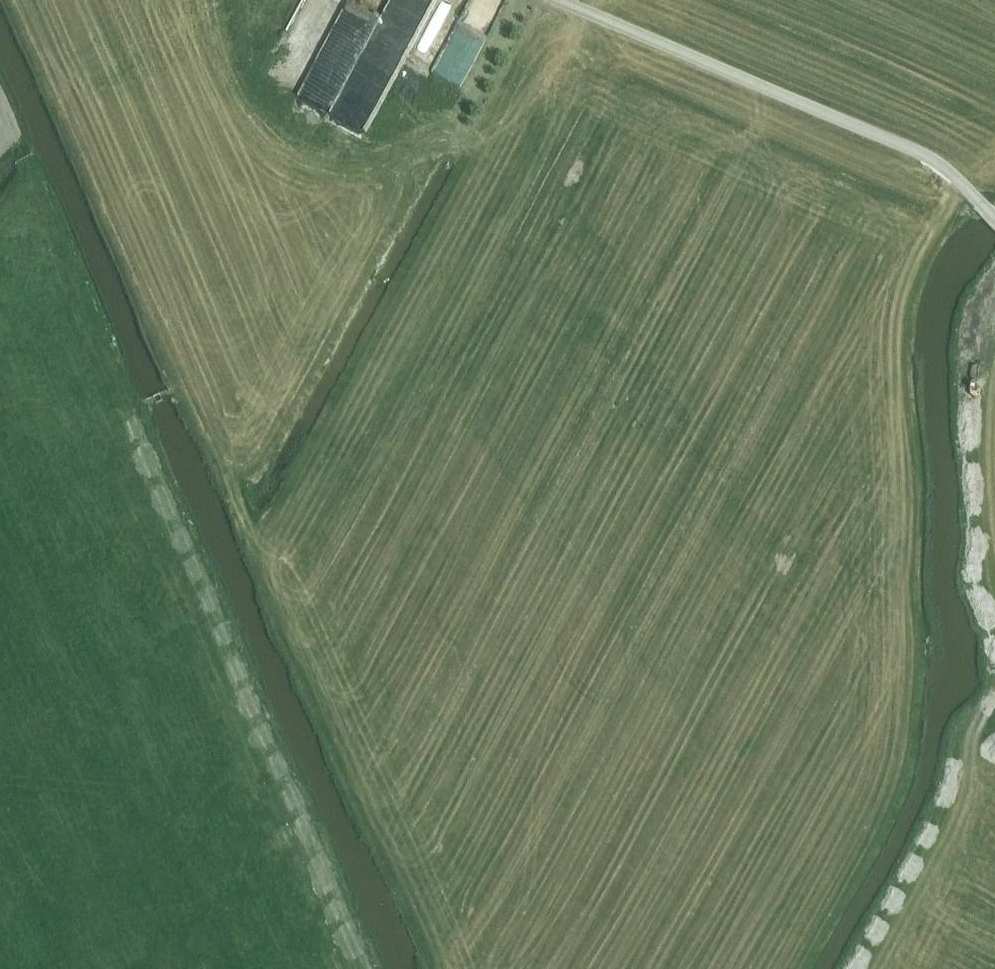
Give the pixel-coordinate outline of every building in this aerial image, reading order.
[(442,68),(465,13),(436,1),(413,56),(442,68)] [(373,127),(398,74),(362,57),(336,109),(373,127)]
